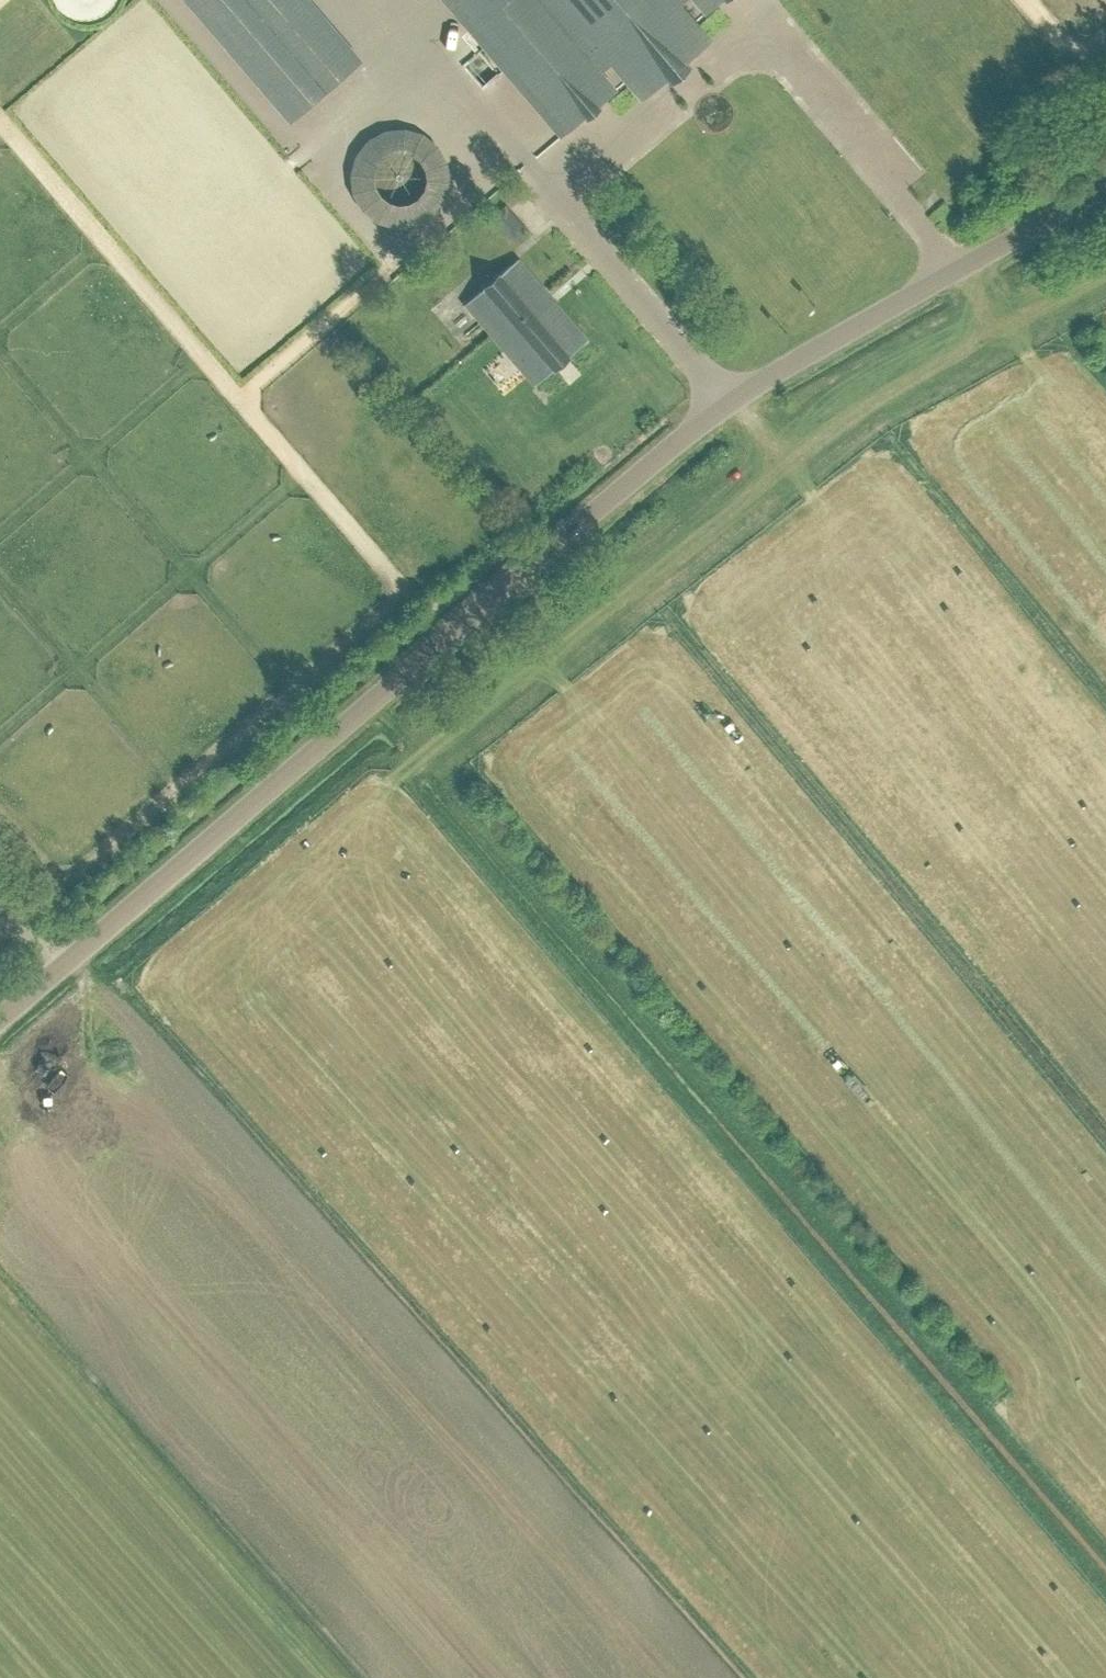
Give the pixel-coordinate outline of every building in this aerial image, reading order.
[(296,113),(352,66),(296,0),(199,0),(296,113)] [(566,131),(616,88),(600,70),(615,57),(646,93),(704,44),(674,7),(682,0),(453,0),(566,131)] [(704,12),(718,0),(694,0),(704,12)] [(395,227),(415,225),(432,215),(444,200),(449,181),(447,162),(437,144),(422,132),(403,127),(383,129),(366,139),(354,154),(349,173),(351,193),(361,210),(376,222),(395,227)] [(535,383),(554,367),(585,340),(516,259),(466,302),(508,351),(514,346),(524,358),(518,363),(535,383)]
